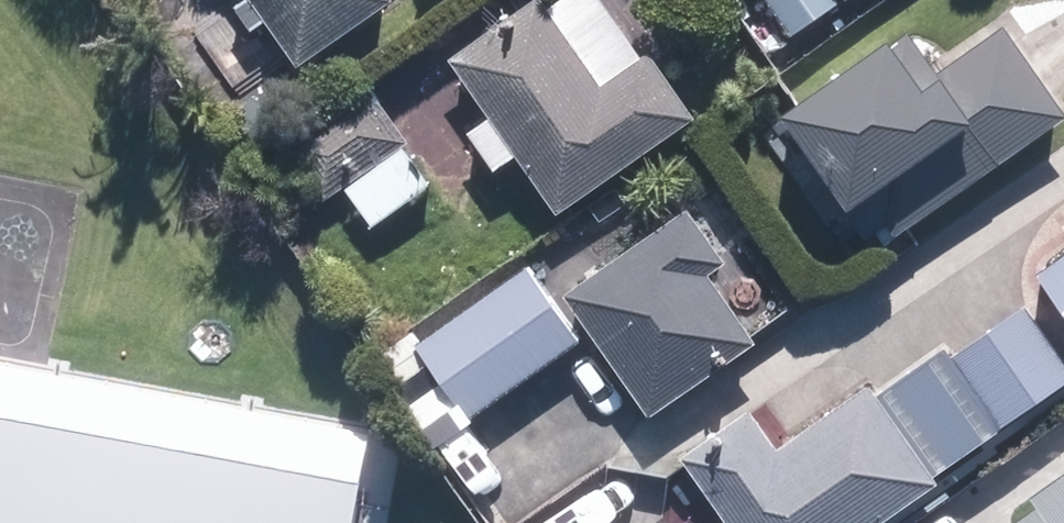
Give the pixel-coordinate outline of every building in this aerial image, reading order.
[(295,59),(379,0),(253,0),(295,59)] [(554,212),(687,118),(644,58),(598,90),(535,0),(532,0),(446,60),(554,212)] [(788,31),(828,4),(826,0),(766,0),(788,31)] [(862,191),(892,233),(1059,116),(998,29),(931,76),(904,39),(885,52),(880,47),(783,115),(845,203),(862,191)] [(400,143),(362,90),(282,146),(320,199),(400,143)] [(563,295),(646,414),(750,343),(703,275),(717,266),(681,214),(563,295)] [(1063,313),(1063,254),(1036,274),(1063,313)] [(415,347),(465,417),(570,341),(520,272),(415,347)] [(935,482),(930,475),(1063,382),(1063,366),(1022,306),(949,356),(943,346),(871,395),(868,390),(774,455),(745,414),(678,460),(722,522),(876,522),(935,482)] [(354,479),(0,416),(0,522),(346,522),(354,479)] [(1029,522),(1063,522),(1063,499),(1029,522)]
